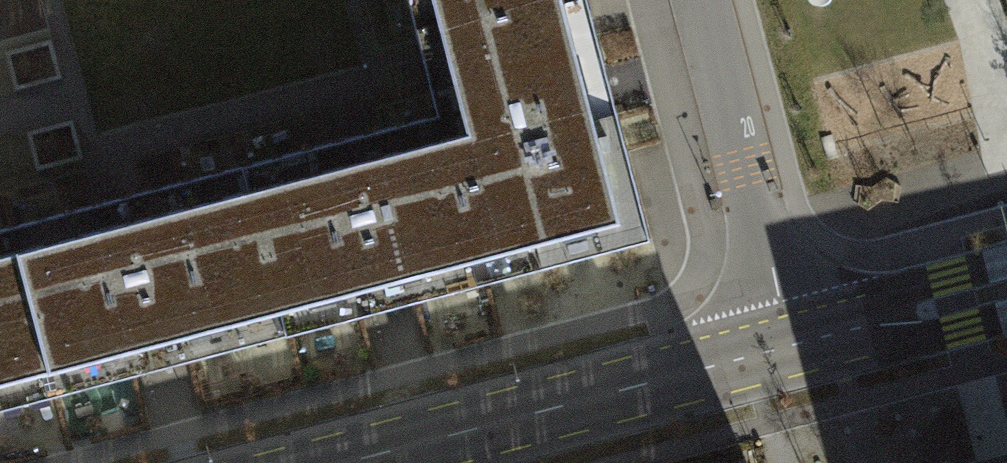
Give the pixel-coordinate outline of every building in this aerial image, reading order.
[(416,34),(545,0),(406,0),(416,34)] [(589,0),(545,0),(416,34),(422,57),(437,115),(481,282),(652,238),(592,10),(589,0)] [(437,115),(243,166),(286,333),(394,305),(481,282),(437,115)] [(169,364),(286,333),(243,166),(8,227),(53,395),(169,364)] [(53,395),(8,227),(0,229),(0,409),(53,395)]
